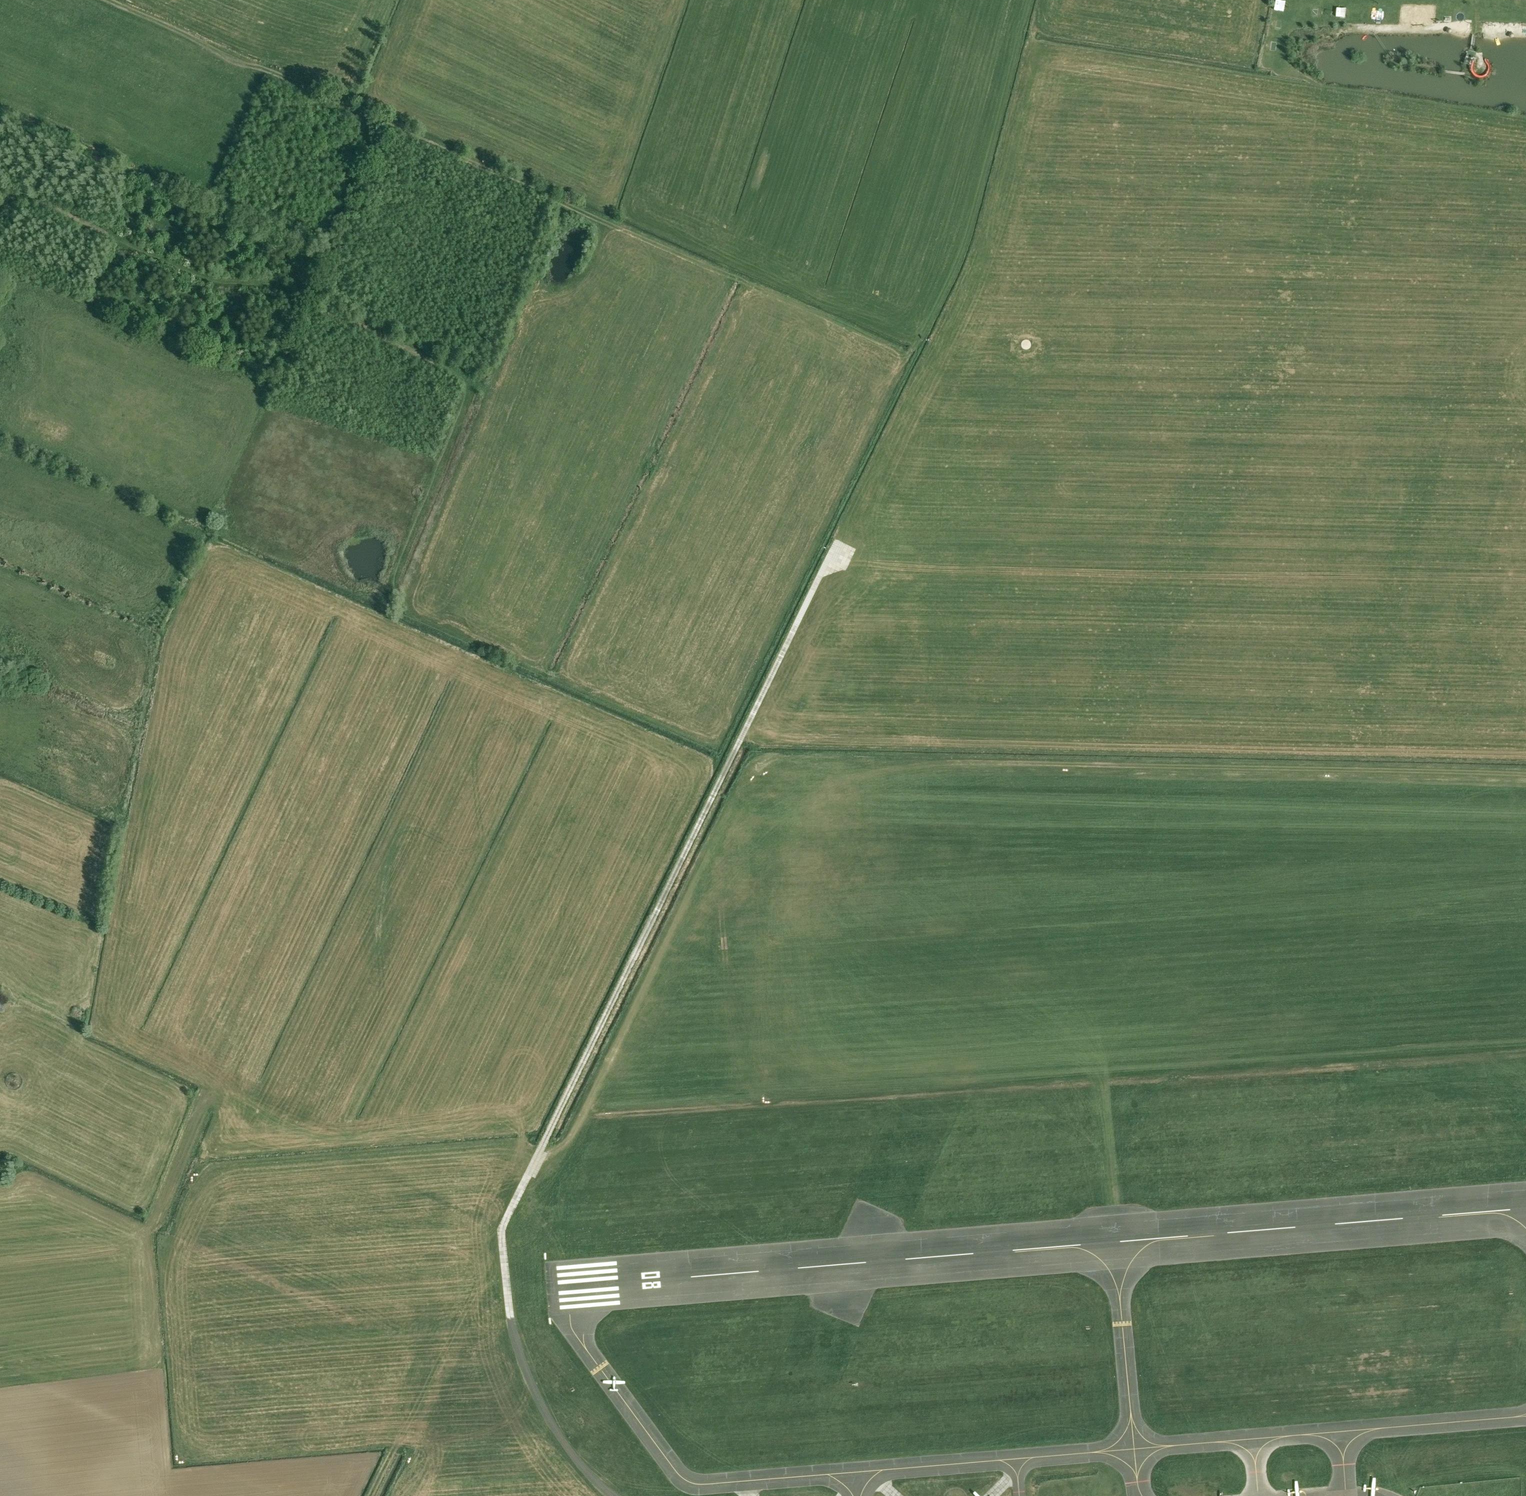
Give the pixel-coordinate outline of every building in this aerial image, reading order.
[(1141,396),(1132,398),(1133,406),(1142,404),(1141,396)]
